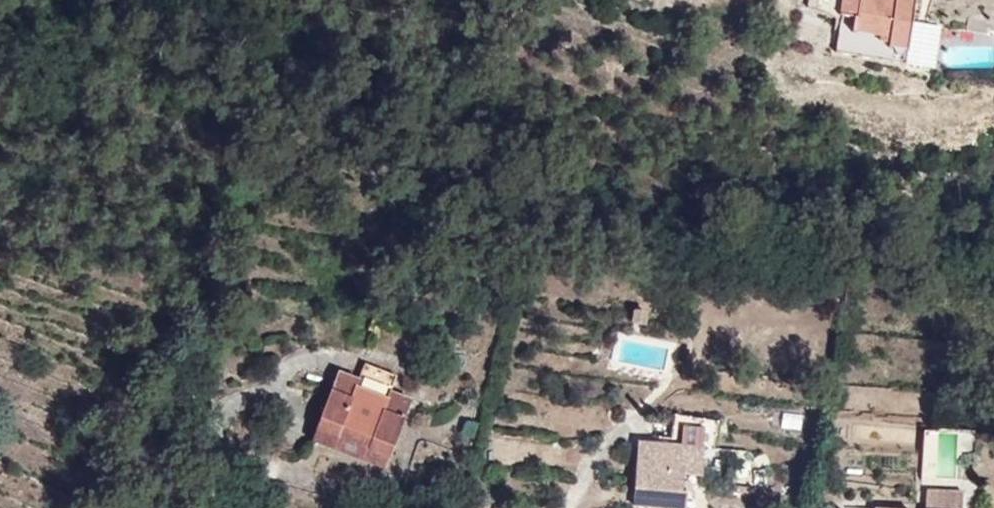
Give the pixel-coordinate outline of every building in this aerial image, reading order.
[(937,24),(938,22),(906,17),(863,9),(853,69),(927,81),(937,24)] [(906,17),(938,22),(939,14),(908,9),(906,17)] [(951,68),(991,65),(990,49),(950,51),(951,68)] [(392,479),(420,410),(398,402),(405,385),(373,371),(365,388),(346,382),(320,450),(392,479)] [(673,414),(669,436),(709,444),(713,422),(673,414)] [(955,453),(970,453),(970,430),(920,430),(920,485),(955,485),(955,453)] [(713,456),(648,452),(643,507),(693,507),(695,485),(710,486),(713,456)]
